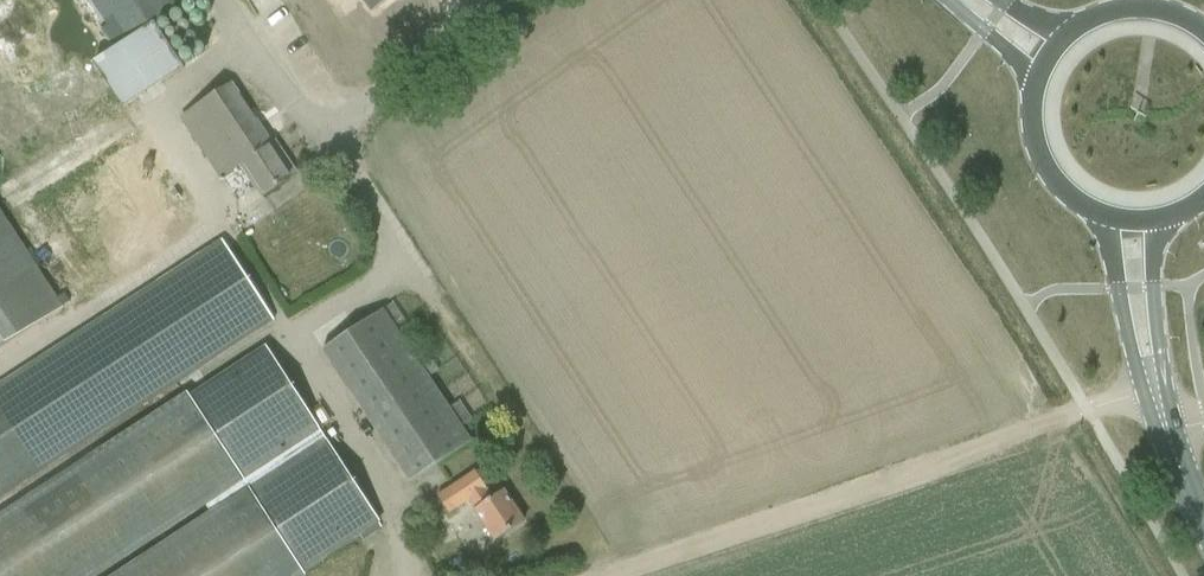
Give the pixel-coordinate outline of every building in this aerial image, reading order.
[(82,0),(0,0),(0,54),(62,147),(105,119),(74,73),(91,62),(122,108),(183,68),(154,24),(177,8),(172,0),(89,0),(107,27),(102,31),(82,0)] [(371,11),(387,0),(363,0),(371,11)] [(231,85),(211,99),(180,119),(231,194),(253,179),(263,195),(291,176),(231,85)] [(62,309),(0,213),(0,349),(62,309)] [(88,258),(94,269),(140,247),(135,236),(88,258)] [(273,320),(221,240),(0,384),(0,497),(273,320)] [(392,303),(362,323),(321,350),(410,483),(472,442),(462,427),(471,421),(458,402),(449,408),(428,376),(437,370),(425,352),(416,358),(396,328),(405,322),(392,303)] [(378,523),(264,346),(0,514),(0,575),(305,575),(302,573),(378,523)] [(436,496),(448,514),(469,500),(475,509),(474,510),(494,541),(523,522),(502,491),(492,498),(474,471),(436,496)]
